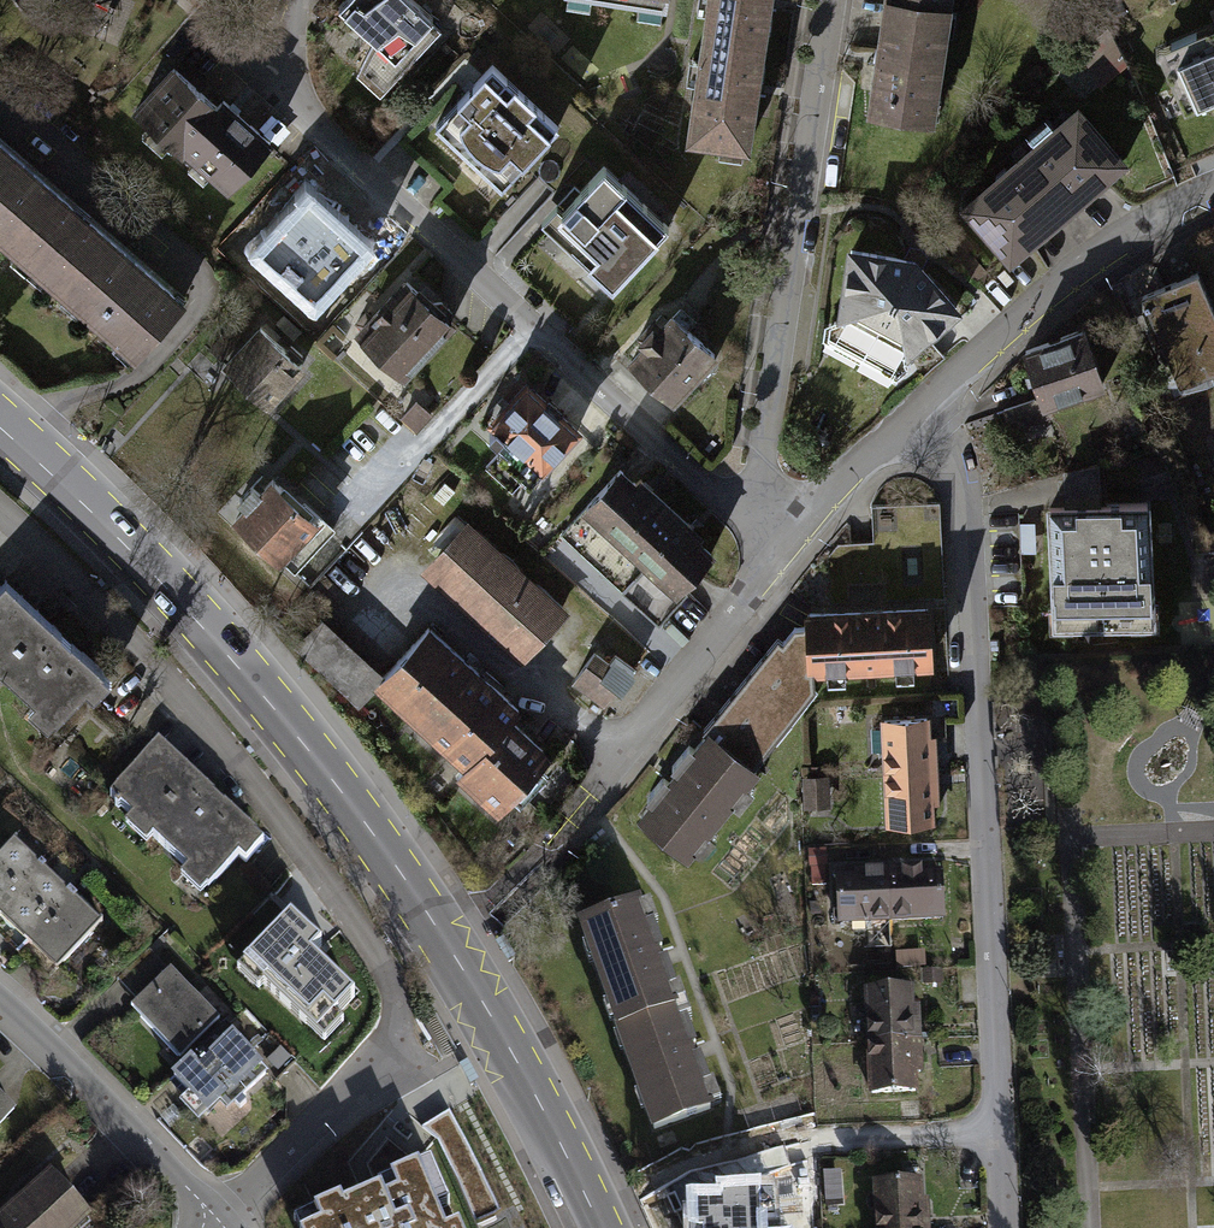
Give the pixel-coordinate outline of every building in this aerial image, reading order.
[(316,28),(385,98),(446,38),(408,0),(344,0),(316,28)] [(558,5),(664,21),(667,0),(559,0),(558,5)] [(771,0),(700,0),(681,157),(752,165),(771,0)] [(888,0),(871,113),(929,121),(946,9),(888,0)] [(888,0),(946,9),(947,0),(888,0)] [(1170,44),(1178,63),(1166,69),(1178,94),(1190,89),(1197,104),(1213,97),(1213,25),(1170,44)] [(488,64),(420,134),(487,199),(556,129),(488,64)] [(173,70),(130,119),(226,204),(270,156),(173,70)] [(1078,111),(968,206),(1010,253),(1119,159),(1078,111)] [(129,372),(179,314),(0,161),(0,262),(129,372)] [(597,168),(534,240),(607,304),(670,233),(597,168)] [(310,193),(261,239),(316,297),(366,251),(310,193)] [(991,267),(950,221),(935,235),(975,280),(991,267)] [(851,250),(839,332),(894,363),(956,307),(914,259),(851,250)] [(1143,295),(1177,377),(1213,361),(1213,310),(1198,272),(1143,295)] [(385,288),(331,348),(389,400),(442,340),(385,288)] [(725,353),(682,312),(627,368),(670,409),(725,353)] [(1085,331),(1025,351),(1043,404),(1103,384),(1085,331)] [(310,373),(265,332),(229,372),(273,413),(310,373)] [(528,386),(481,434),(544,496),(591,448),(528,386)] [(631,549),(665,511),(649,496),(653,491),(640,478),(635,483),(620,470),(561,532),(615,583),(640,557),(631,549)] [(271,488),(225,535),(282,588),(327,541),(271,488)] [(1147,502),(1049,507),(1054,608),(1152,603),(1147,502)] [(640,557),(615,583),(658,623),(688,592),(681,586),(711,554),(696,540),(701,535),(688,522),(683,528),(665,511),(631,549),(640,557)] [(572,606),(471,517),(423,571),(524,661),(572,606)] [(1039,553),(1038,524),(1024,525),(1025,554),(1039,553)] [(54,718),(100,668),(0,576),(0,668),(54,718)] [(928,609),(808,615),(808,625),(811,670),(930,664),(928,609)] [(795,626),(709,732),(755,768),(813,696),(811,670),(808,625),(795,626)] [(431,628),(375,688),(462,769),(519,707),(431,628)] [(584,646),(563,675),(610,709),(638,672),(616,656),(609,664),(584,646)] [(495,824),(558,758),(512,717),(452,785),(495,824)] [(927,718),(884,720),(886,771),(935,769),(934,737),(928,738),(927,718)] [(149,730),(103,780),(213,880),(259,830),(149,730)] [(755,768),(709,732),(709,731),(694,748),(689,744),(672,765),(677,770),(669,780),(664,775),(647,796),(652,801),(641,815),(688,853),(756,769),(755,768)] [(935,769),(886,771),(889,823),(932,821),(931,801),(937,800),(935,769)] [(0,838),(0,918),(50,972),(99,926),(9,830),(0,838)] [(945,873),(834,879),(836,931),(947,925),(945,873)] [(297,904),(251,951),(307,1004),(353,957),(297,904)] [(637,908),(568,935),(658,1160),(727,1133),(637,908)] [(96,942),(67,960),(75,973),(104,955),(96,942)] [(172,960),(127,1007),(183,1061),(228,1013),(172,960)] [(936,984),(866,985),(868,1107),(939,1106),(936,984)] [(230,1020),(185,1067),(241,1121),(286,1073),(230,1020)] [(288,1227),(502,1227),(460,1139),(288,1227)] [(0,1199),(0,1227),(82,1227),(90,1221),(40,1164),(0,1199)] [(877,1170),(878,1227),(949,1227),(947,1168),(877,1170)] [(723,1210),(724,1227),(794,1227),(794,1208),(723,1210)]
